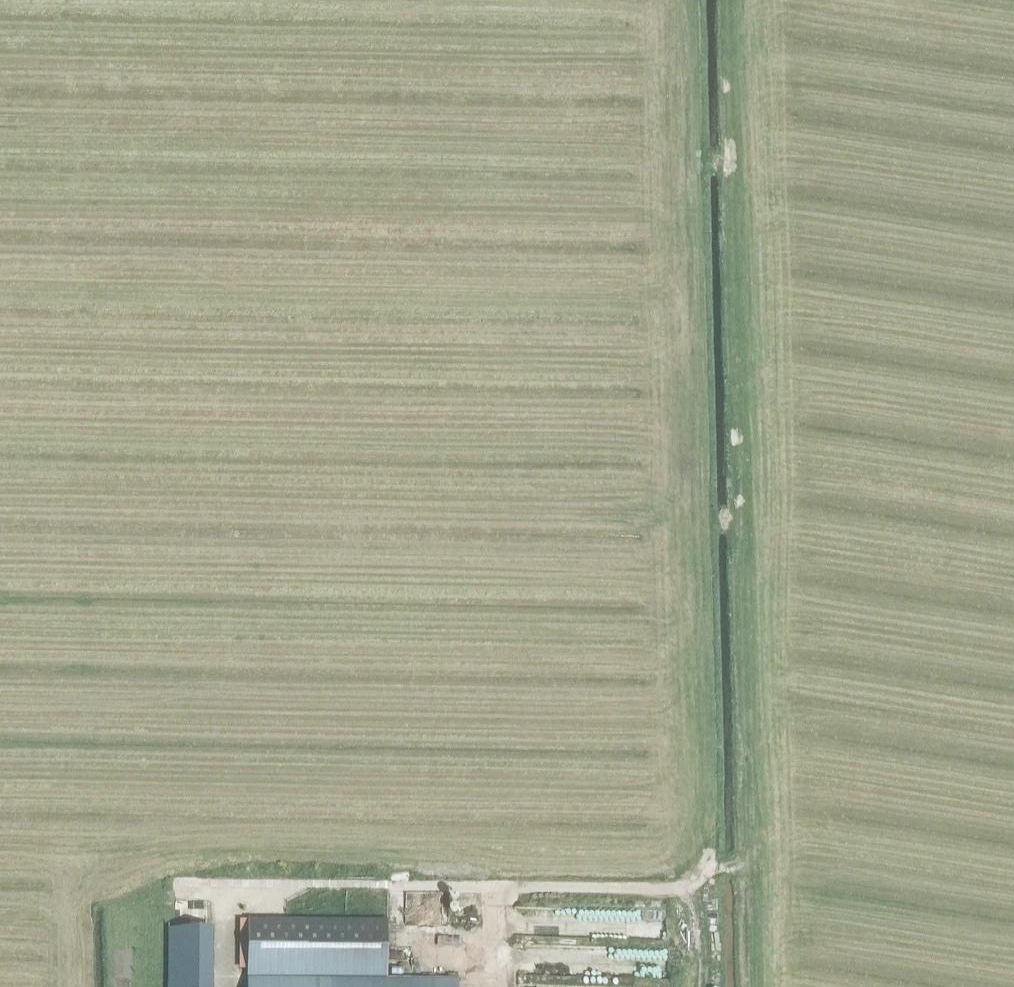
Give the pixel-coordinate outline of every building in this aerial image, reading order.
[(458,980),(386,979),(386,922),(249,921),(249,986),(458,986),(458,980)] [(211,953),(174,953),(174,986),(211,986),(211,953)]
